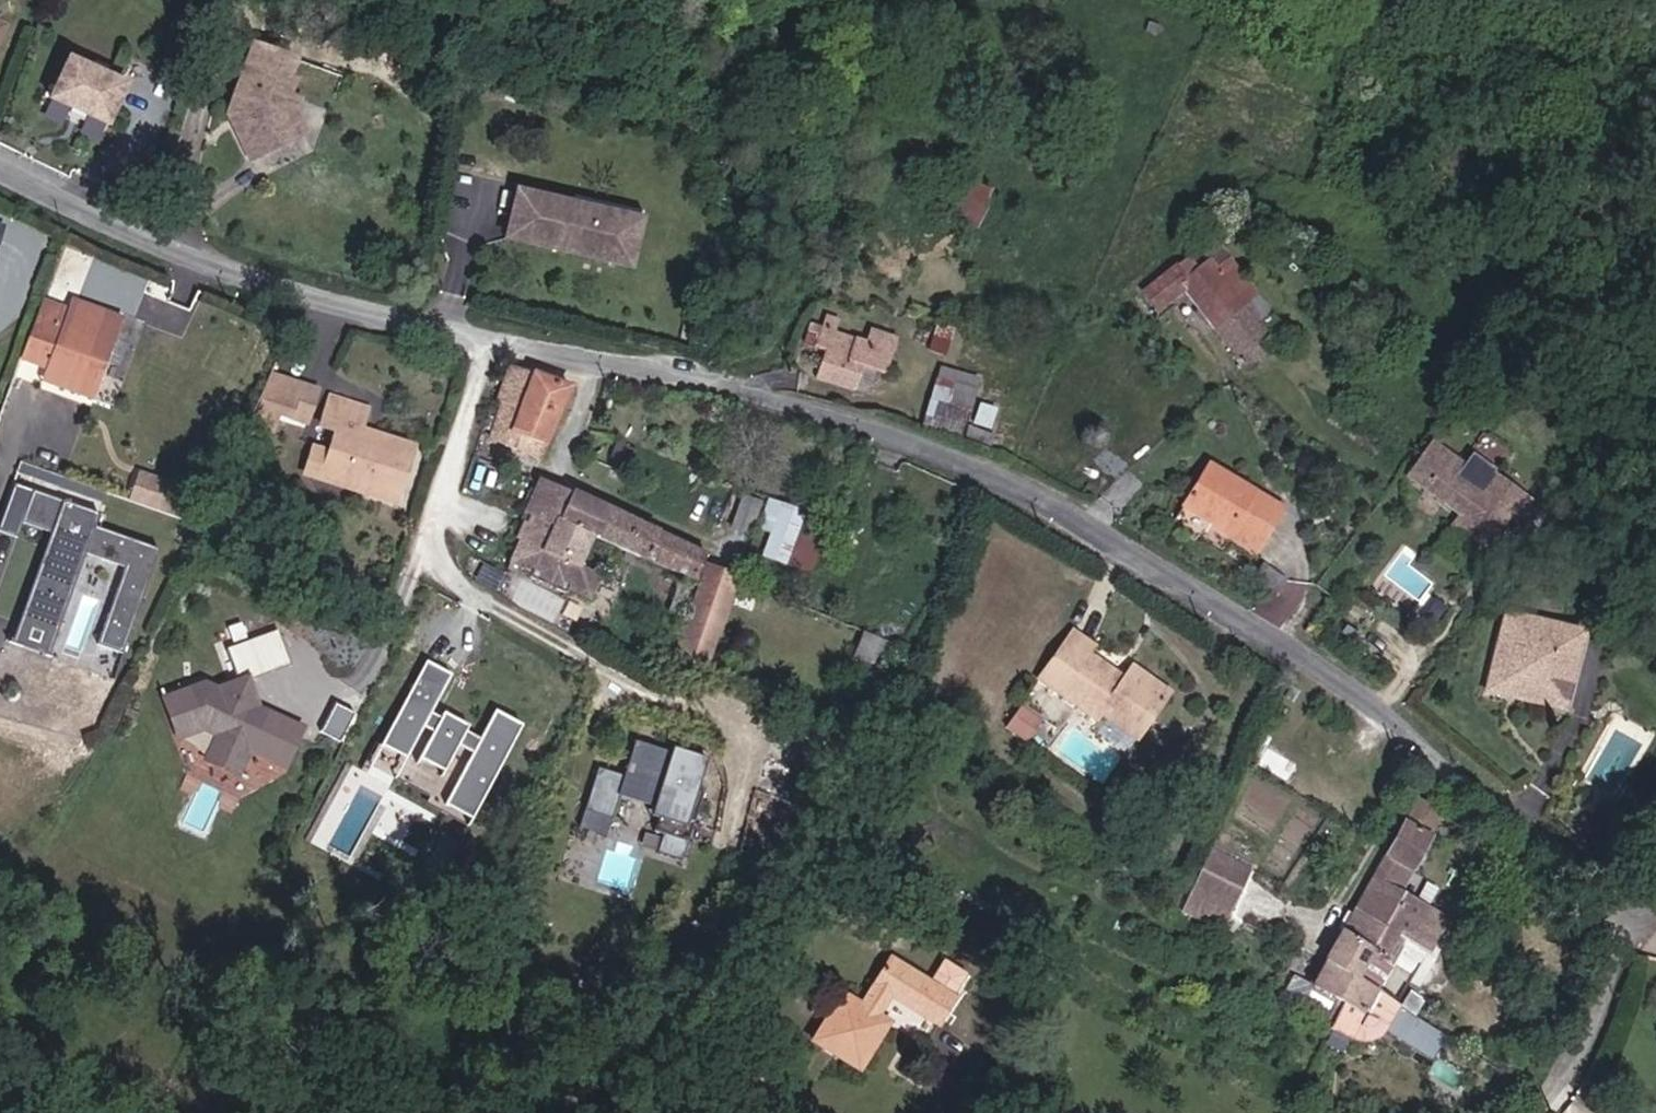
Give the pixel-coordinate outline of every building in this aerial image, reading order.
[(236,91),(246,112),(238,134),(250,159),(268,150),(262,138),(278,131),(284,121),(292,117),(294,113),(298,101),(288,96),(294,81),(288,79),(295,61),(253,46),(236,91)] [(125,85),(68,60),(50,99),(106,125),(125,85)] [(335,93),(340,78),(305,65),(299,79),(335,93)] [(246,112),(236,91),(228,114),(238,134),(246,112)] [(278,131),(262,138),(268,150),(304,133),(294,113),(292,117),(284,121),(278,131)] [(972,225),(989,191),(969,181),(952,215),(972,225)] [(572,204),(517,192),(506,238),(630,267),(641,220),(572,204)] [(1185,258),(1143,292),(1157,309),(1183,288),(1214,329),(1241,308),(1257,326),(1270,315),(1209,237),(1196,248),(1206,260),(1194,270),(1185,258)] [(77,264),(82,252),(65,245),(60,257),(77,264)] [(97,387),(112,345),(118,347),(120,341),(113,338),(111,345),(62,327),(68,312),(42,302),(21,358),(48,368),(97,387)] [(1241,308),(1214,329),(1245,369),(1263,356),(1253,343),(1264,335),(1257,326),(1241,308)] [(835,333),(839,319),(826,314),(821,329),(835,333)] [(814,346),(820,328),(809,325),(804,343),(814,346)] [(945,357),(953,330),(937,325),(928,351),(945,357)] [(820,328),(814,346),(825,350),(816,378),(855,391),(864,366),(876,371),(884,374),(896,341),(882,336),(879,347),(866,343),(835,333),(821,329),(820,328)] [(879,347),(882,336),(869,332),(866,343),(879,347)] [(538,459),(568,388),(509,366),(496,402),(502,404),(490,438),(538,459)] [(867,395),(876,371),(864,366),(855,391),(867,395)] [(284,421),(298,390),(268,376),(254,408),(278,419),(284,421)] [(961,438),(976,390),(936,379),(921,428),(934,432),(946,434),(961,438)] [(300,429),(314,397),(298,390),(284,421),(300,429)] [(367,407),(330,395),(328,402),(365,414),(367,407)] [(360,430),(365,414),(328,402),(320,426),(336,431),(330,451),(313,446),(309,458),(326,463),(322,476),(359,487),(357,491),(395,503),(413,447),(360,430)] [(990,428),(996,410),(980,405),(974,423),(990,428)] [(270,438),(278,419),(254,408),(245,427),(270,438)] [(990,447),(994,436),(969,427),(966,438),(990,447)] [(1430,444),(1406,476),(1460,516),(1452,527),(1485,552),(1494,539),(1492,529),(1498,521),(1509,519),(1510,517),(1524,526),(1536,509),(1489,475),(1477,493),(1453,476),(1461,465),(1430,444)] [(322,476),(326,463),(309,458),(305,470),(322,476)] [(1184,506),(1230,534),(1236,524),(1263,539),(1281,509),(1209,465),(1184,506)] [(135,503),(187,516),(195,485),(142,472),(135,503)] [(577,565),(590,536),(558,521),(571,493),(539,478),(523,513),(531,517),(527,524),(524,523),(516,538),(519,539),(509,563),(532,574),(530,578),(564,594),(566,589),(577,565)] [(96,516),(30,493),(19,524),(49,535),(11,643),(46,656),(82,556),(122,571),(95,648),(119,657),(130,627),(156,553),(91,530),(96,516)] [(597,540),(610,512),(571,493),(558,521),(590,536),(597,540)] [(747,533),(759,503),(743,497),(732,528),(747,533)] [(799,524),(804,512),(769,499),(758,528),(771,533),(762,556),(784,564),(799,524)] [(694,582),(705,555),(610,512),(597,540),(644,560),(692,581),(694,582)] [(808,573),(823,532),(799,524),(784,564),(808,573)] [(1236,524),(1230,534),(1257,550),(1263,539),(1236,524)] [(590,601),(601,576),(577,565),(566,589),(590,601)] [(1262,565),(1252,579),(1274,595),(1285,581),(1262,565)] [(704,668),(734,583),(725,580),(727,576),(717,572),(714,580),(704,576),(685,629),(680,627),(676,640),(681,642),(675,658),(704,668)] [(515,584),(504,579),(499,588),(511,593),(515,584)] [(677,622),(683,608),(675,605),(670,619),(677,622)] [(1577,635),(1502,616),(1485,688),(1560,707),(1577,635)] [(280,632),(262,637),(275,671),(291,665),(280,632)] [(889,673),(900,648),(863,633),(853,658),(889,673)] [(1095,649),(1073,633),(1065,644),(1087,659),(1095,649)] [(1584,636),(1577,635),(1560,707),(1566,709),(1584,636)] [(205,684),(165,699),(179,738),(203,729),(217,736),(206,760),(237,775),(249,750),(284,766),(301,728),(256,707),(247,703),(251,694),(252,693),(247,681),(275,671),(262,637),(228,651),(239,683),(219,690),(205,684)] [(1095,682),(1103,671),(1087,659),(1065,644),(1040,680),(1095,719),(1099,713),(1135,739),(1167,693),(1132,668),(1121,684),(1113,695),(1095,682)] [(448,679),(423,666),(378,751),(403,764),(420,732),(430,737),(416,764),(441,777),(455,750),(469,758),(441,810),(469,825),(519,729),(492,715),(476,744),(462,736),(466,730),(440,717),(437,723),(428,718),(448,679)] [(247,703),(256,707),(251,694),(247,703)] [(1027,698),(1011,720),(1029,733),(1044,710),(1027,698)] [(624,776),(598,768),(578,827),(606,837),(620,793),(646,802),(643,811),(651,814),(646,827),(655,830),(649,851),(681,862),(704,793),(699,791),(709,759),(673,747),(671,753),(635,741),(624,776)] [(185,776),(180,786),(190,791),(195,781),(185,776)] [(238,800),(227,796),(222,805),(233,811),(238,800)] [(1410,870),(1442,813),(1417,800),(1405,821),(1389,849),(1385,857),(1410,870)] [(1228,910),(1248,869),(1209,851),(1191,892),(1228,910)] [(1429,955),(1450,919),(1398,891),(1410,870),(1385,857),(1355,910),(1386,926),(1372,951),(1355,980),(1379,994),(1398,1007),(1429,955)] [(1228,910),(1191,892),(1182,909),(1219,928),(1228,910)] [(1372,951),(1386,926),(1355,910),(1350,907),(1341,924),(1345,927),(1326,960),(1311,987),(1292,976),(1281,997),(1331,1024),(1355,980),(1372,951)] [(936,1026),(954,998),(891,958),(861,1006),(842,993),(812,1042),(859,1071),(889,1023),(878,1016),(889,997),(936,1026)] [(1379,994),(1355,980),(1331,1024),(1329,1029),(1351,1041),(1360,1044),(1366,1043),(1376,1040),(1380,1036),(1387,1027),(1387,1026),(1431,1056),(1443,1038),(1398,1007),(1379,994)]
